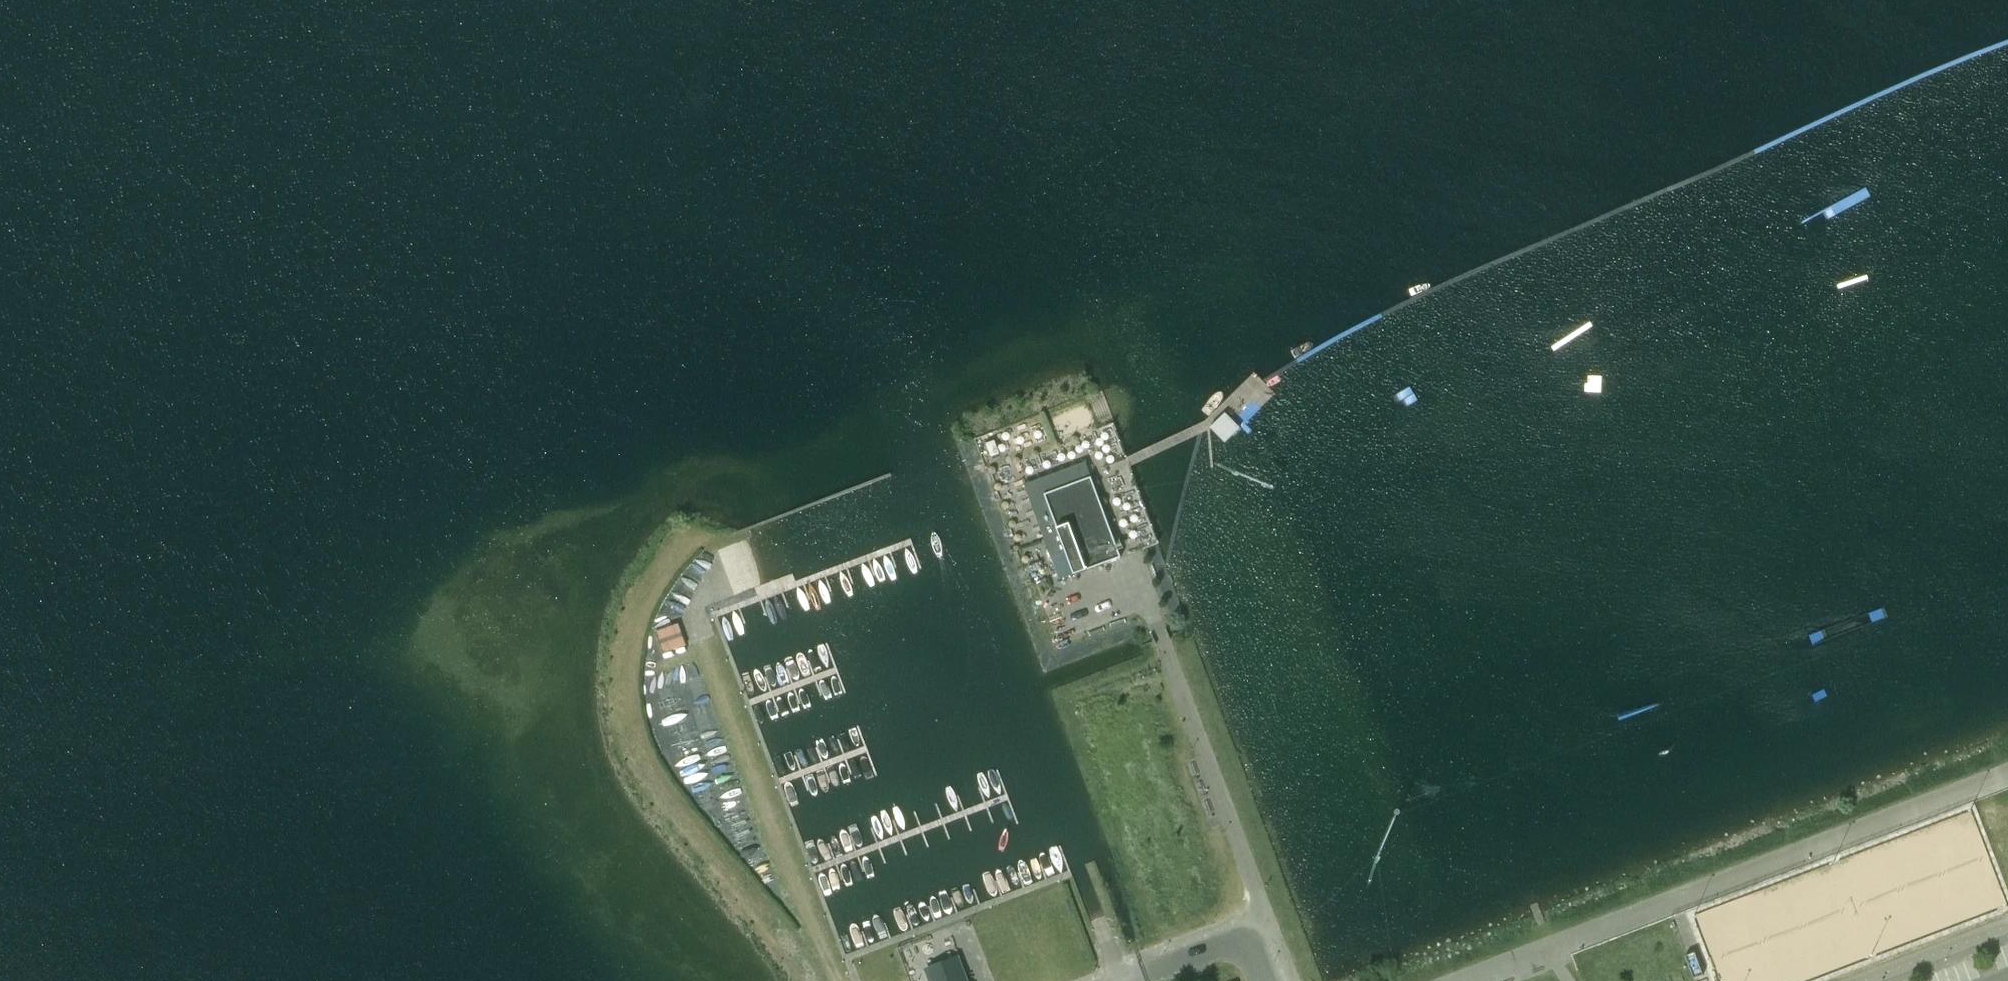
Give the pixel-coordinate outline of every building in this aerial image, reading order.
[(1225,443),(1240,428),(1225,413),(1210,428),(1225,443)] [(1051,554),(1065,549),(1053,518),(1045,495),(1092,477),(1085,459),(1023,481),(1051,554)] [(1121,558),(1092,477),(1045,495),(1053,518),(1065,549),(1074,575),(1121,558)] [(928,967),(933,980),(967,980),(958,957),(928,967)]
